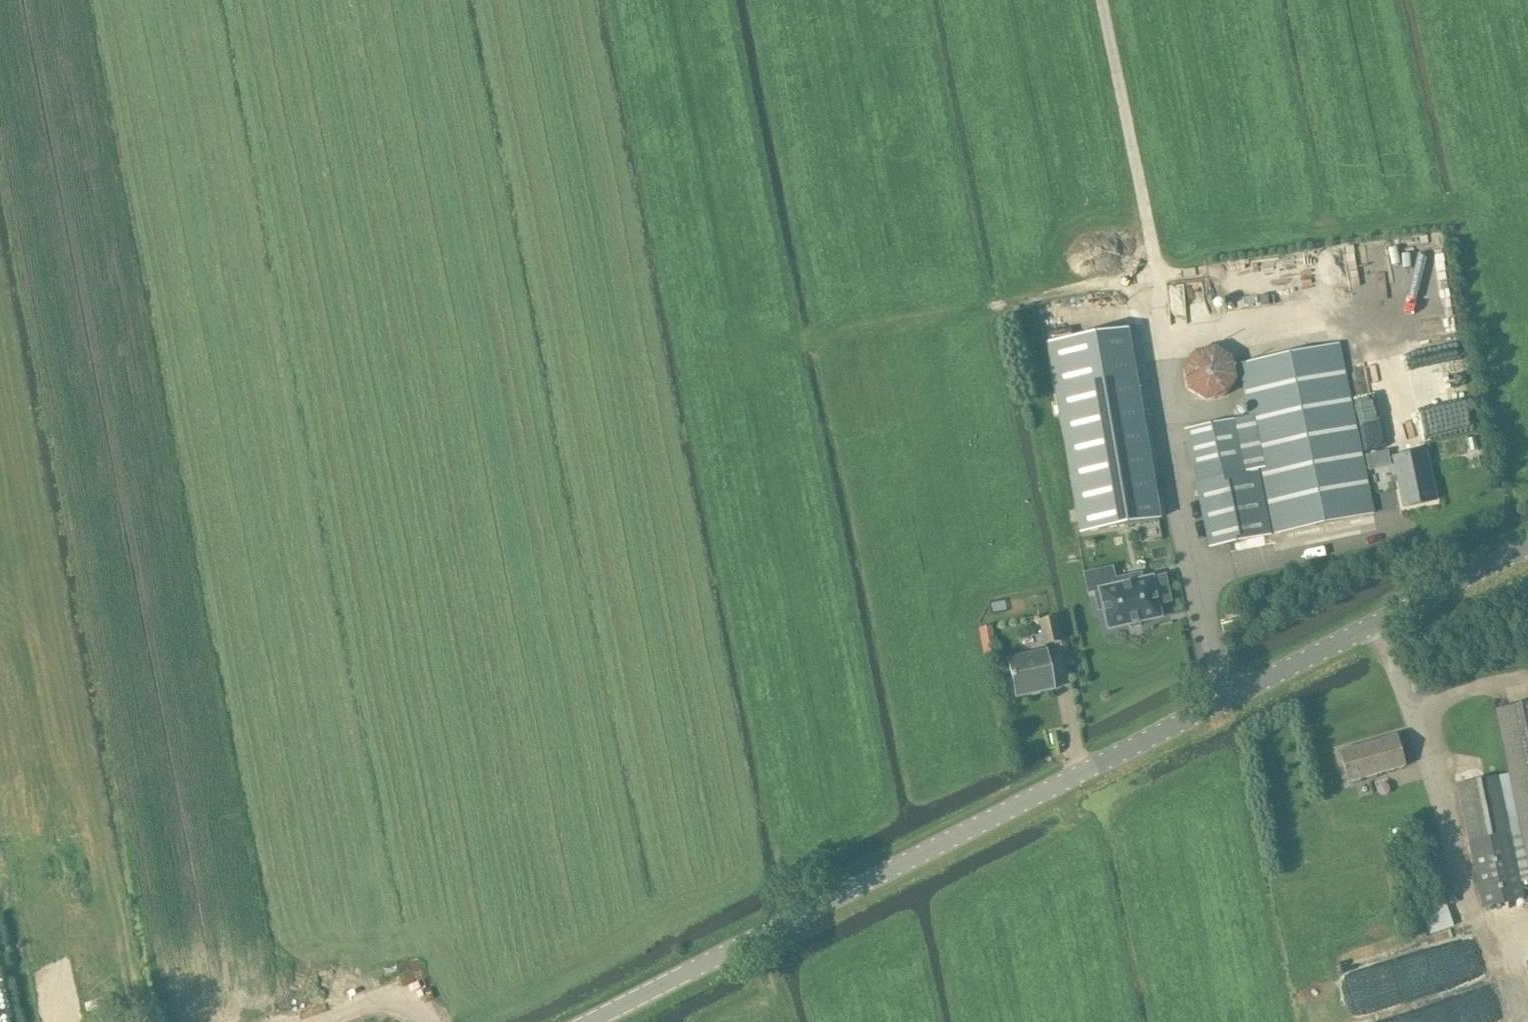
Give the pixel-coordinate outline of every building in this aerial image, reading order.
[(1238,364),(1255,443),(1274,535),(1374,514),(1339,344),(1238,364)] [(1167,523),(1142,400),(1058,416),(1083,541),(1167,523)] [(1259,470),(1248,416),(1183,430),(1208,548),(1271,535),(1258,470),(1259,470)] [(1425,452),(1394,458),(1404,507),(1435,501),(1425,452)] [(1095,594),(1099,611),(1103,610),(1108,629),(1161,618),(1158,605),(1170,602),(1164,576),(1152,579),(1152,578),(1133,582),(1132,576),(1113,580),(1115,586),(1099,590),(1100,593),(1095,594)] [(1056,617),(1038,621),(1043,646),(1061,642),(1056,617)] [(1257,620),(1259,627),(1266,624),(1264,618),(1257,620)] [(1047,650),(1030,653),(1006,658),(1008,665),(1004,666),(1006,678),(1010,677),(1014,697),(1055,689),(1047,650)] [(1494,708),(1508,773),(1456,783),(1483,908),(1525,899),(1522,884),(1527,882),(1527,701),(1494,708)] [(1404,766),(1395,735),(1339,751),(1348,782),(1404,766)]
